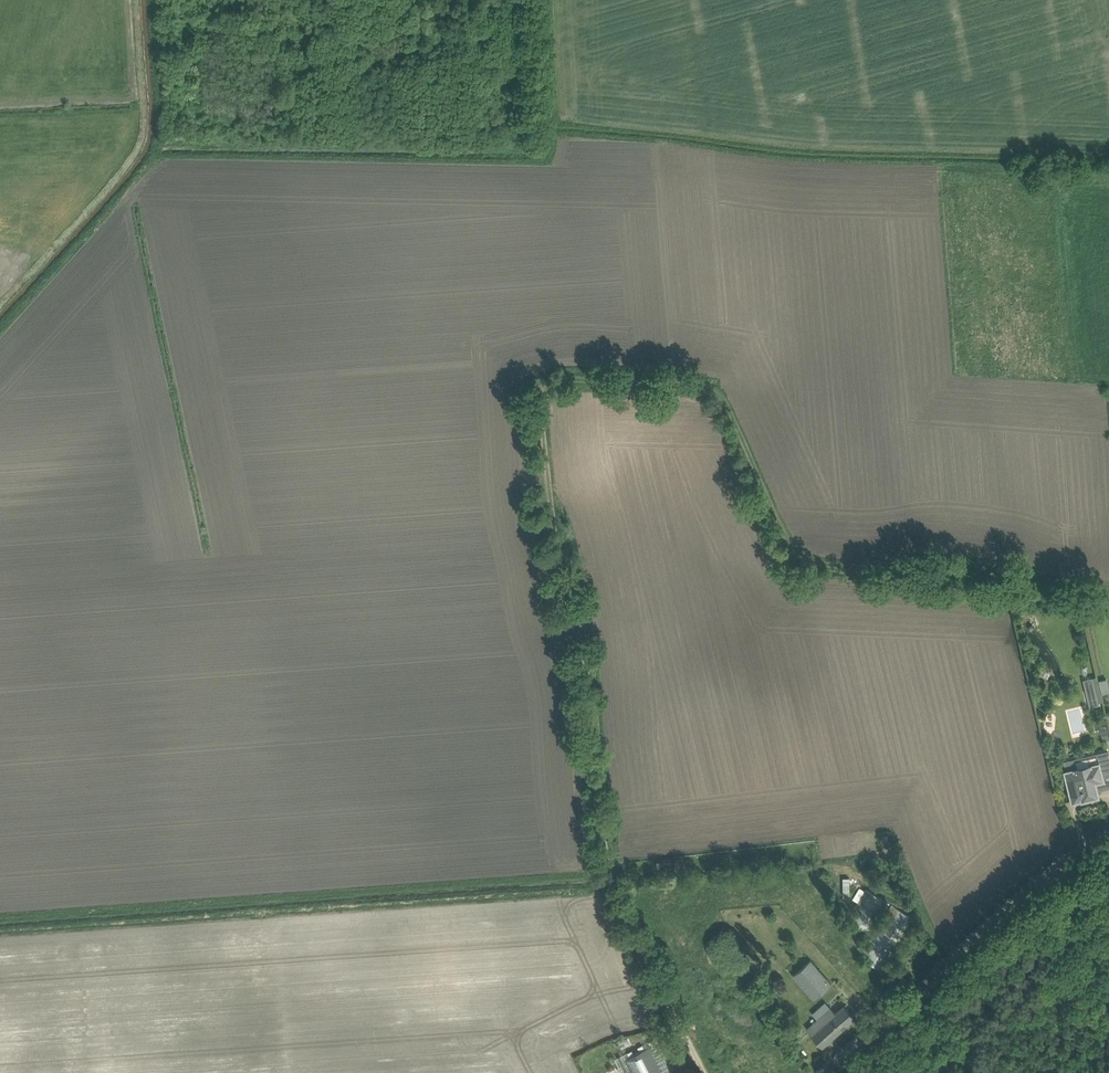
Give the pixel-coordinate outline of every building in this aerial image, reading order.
[(1099,704),(1099,702),(1093,677),(1084,679),(1088,699),(1097,697),(1099,704)] [(1107,678),(1100,680),(1103,693),(1108,692),(1108,687),(1107,678)] [(1100,726),(1102,735),(1108,733),(1107,724),(1100,726)] [(1094,795),(1098,794),(1098,793),(1097,791),(1095,780),(1103,778),(1102,774),(1108,773),(1108,752),(1078,759),(1080,767),(1076,768),(1067,771),(1066,771),(1074,800),(1083,797),(1083,798),(1087,797),(1094,795)] [(675,867),(674,857),(660,858),(661,868),(675,867)] [(871,933),(890,903),(866,888),(847,918),(871,933)] [(860,956),(876,966),(885,971),(917,919),(892,903),(860,956)] [(812,960),(794,976),(814,999),(832,983),(812,960)] [(831,1007),(807,1028),(823,1046),(856,1017),(845,1004),(836,1012),(831,1007)] [(650,1046),(625,1059),(633,1072),(663,1072),(650,1046)]
